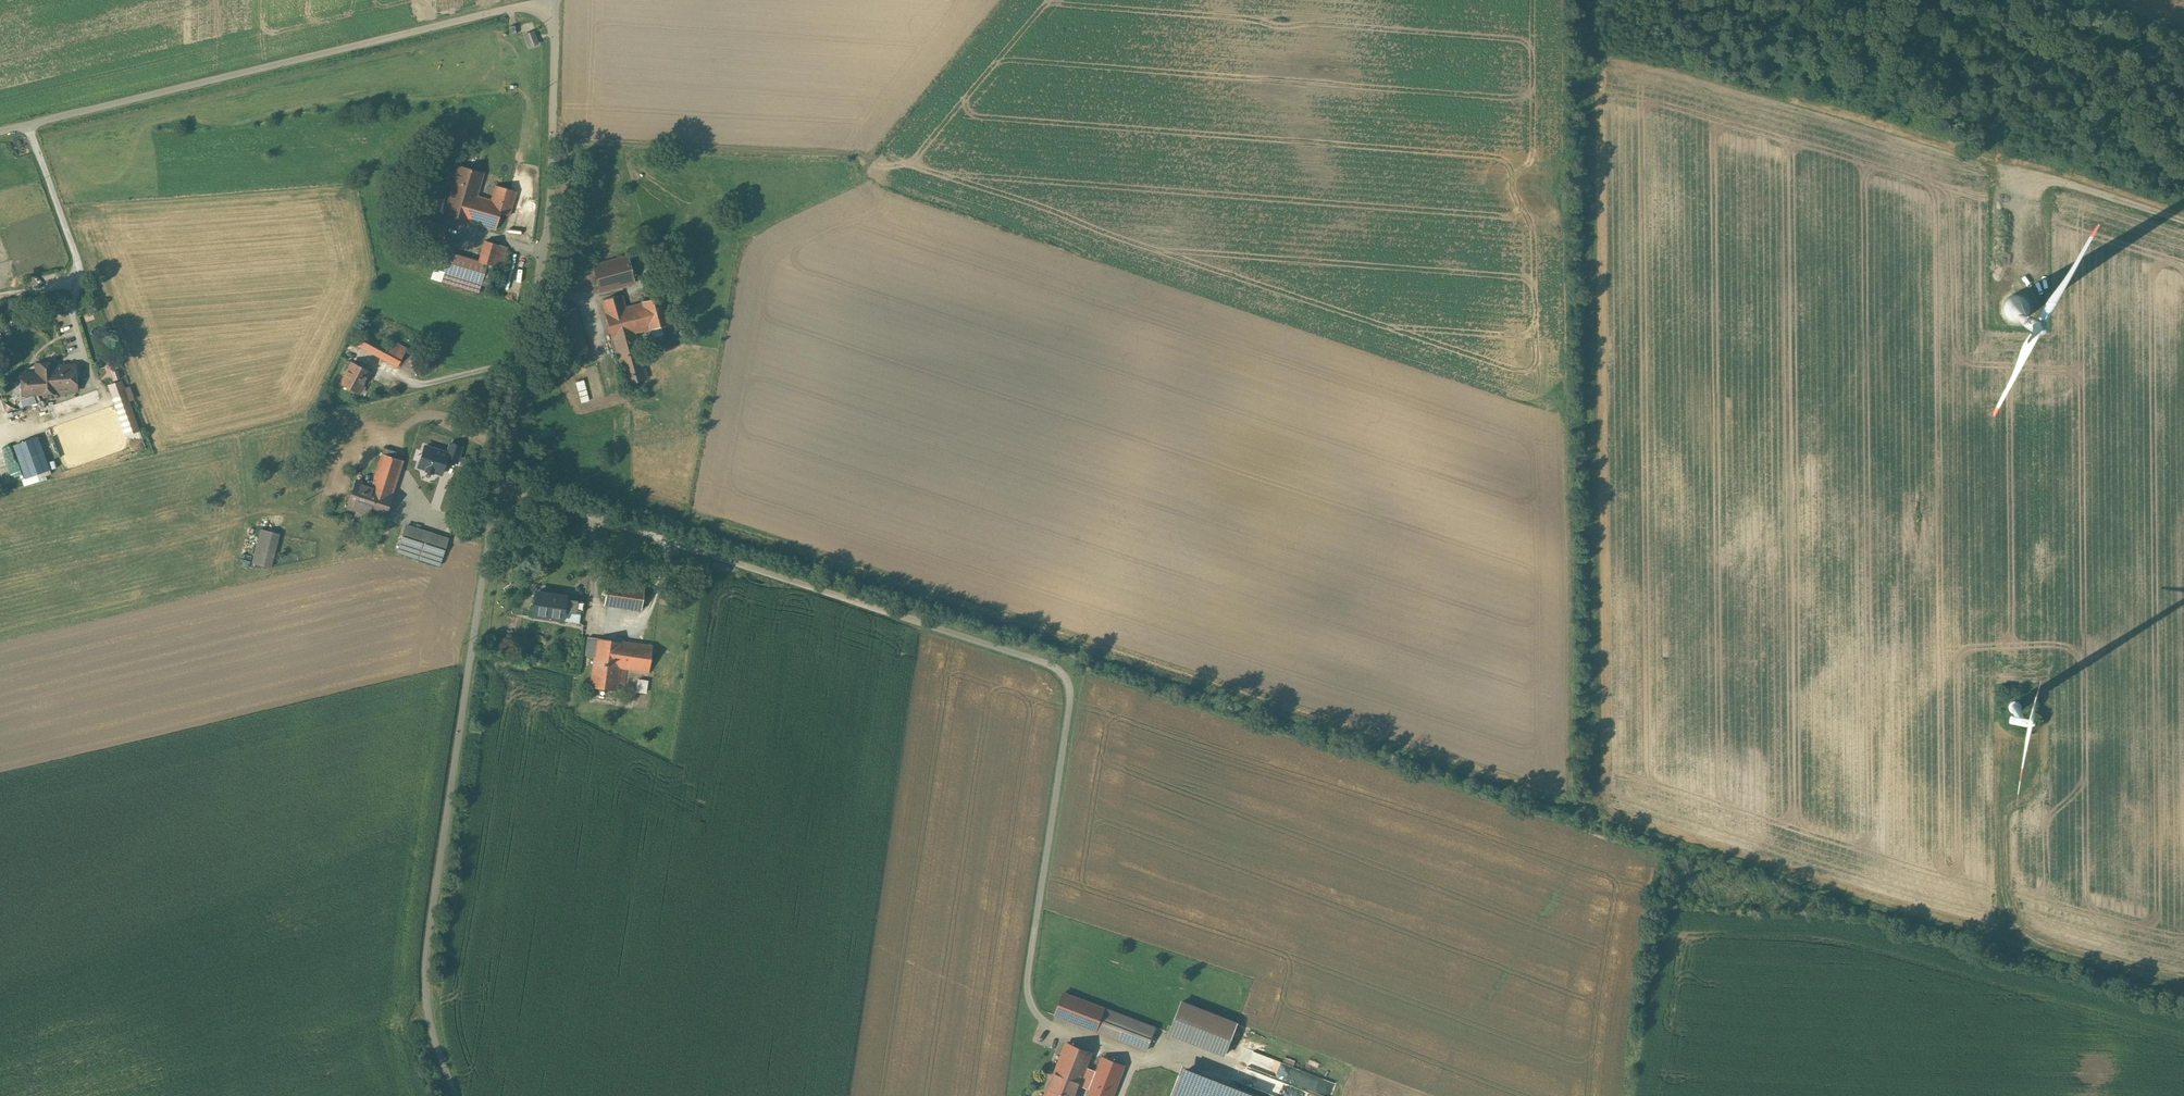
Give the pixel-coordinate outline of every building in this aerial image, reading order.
[(484,174),(458,166),(451,188),(477,196),(484,174)] [(477,196),(451,188),(444,213),(494,229),(499,213),(509,216),(517,192),(495,186),(491,200),(477,196)] [(471,263),(439,253),(429,282),(470,295),(478,268),(486,271),(494,246),(478,241),(471,263)] [(635,282),(627,255),(592,265),(599,292),(635,282)] [(623,293),(600,300),(624,385),(648,379),(635,332),(648,329),(648,330),(669,324),(662,296),(626,306),(623,293)] [(588,352),(577,307),(556,313),(567,357),(588,352)] [(366,337),(361,348),(396,366),(405,349),(393,343),(390,349),(366,337)] [(369,372),(351,363),(340,384),(358,393),(369,372)] [(76,390),(74,365),(36,367),(36,373),(22,374),(23,384),(26,384),(27,394),(76,390)] [(117,367),(110,370),(113,379),(120,376),(117,367)] [(139,430),(122,381),(107,386),(124,436),(139,430)] [(49,470),(38,438),(14,446),(26,479),(49,470)] [(450,453),(424,445),(417,469),(443,476),(450,453)] [(384,519),(402,462),(382,455),(372,488),(356,483),(348,507),(384,519)] [(52,473),(61,470),(57,456),(48,459),(52,473)] [(447,540),(408,527),(399,551),(439,564),(447,540)] [(260,529),(251,563),(271,568),(280,534),(260,529)] [(645,583),(608,578),(604,606),(641,611),(645,583)] [(564,622),(567,595),(535,590),(531,617),(564,622)] [(652,645),(597,636),(589,687),(620,691),(623,671),(648,674),(652,645)] [(646,692),(648,678),(638,677),(635,690),(646,692)] [(2008,692),(2024,707),(2029,702),(2013,687),(2008,692)] [(1156,1027),(1063,992),(1053,1016),(1146,1051),(1156,1027)] [(1182,1000),(1168,1034),(1224,1056),(1238,1022),(1182,1000)] [(1258,1038),(1254,1056),(1287,1063),(1290,1045),(1258,1038)] [(1065,1041),(1044,1095),(1076,1095),(1093,1052),(1065,1041)] [(1085,1095),(1113,1095),(1126,1066),(1102,1056),(1085,1095)] [(1170,1095),(1258,1095),(1182,1065),(1170,1095)]
